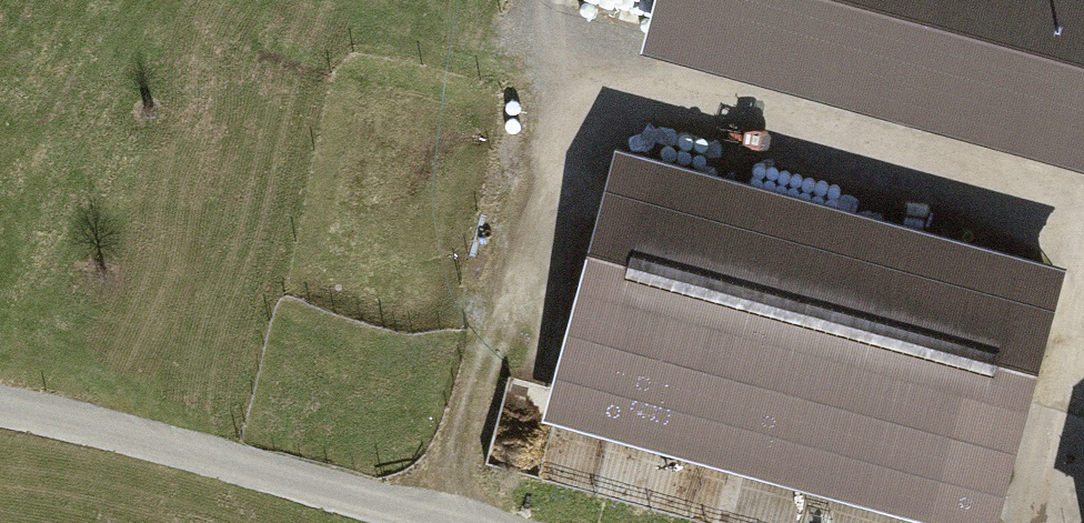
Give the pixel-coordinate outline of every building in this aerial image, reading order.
[(649,54),(1083,170),(1083,0),(663,0),(649,54)] [(615,154),(540,431),(886,522),(1000,522),(1067,275),(615,154)]
